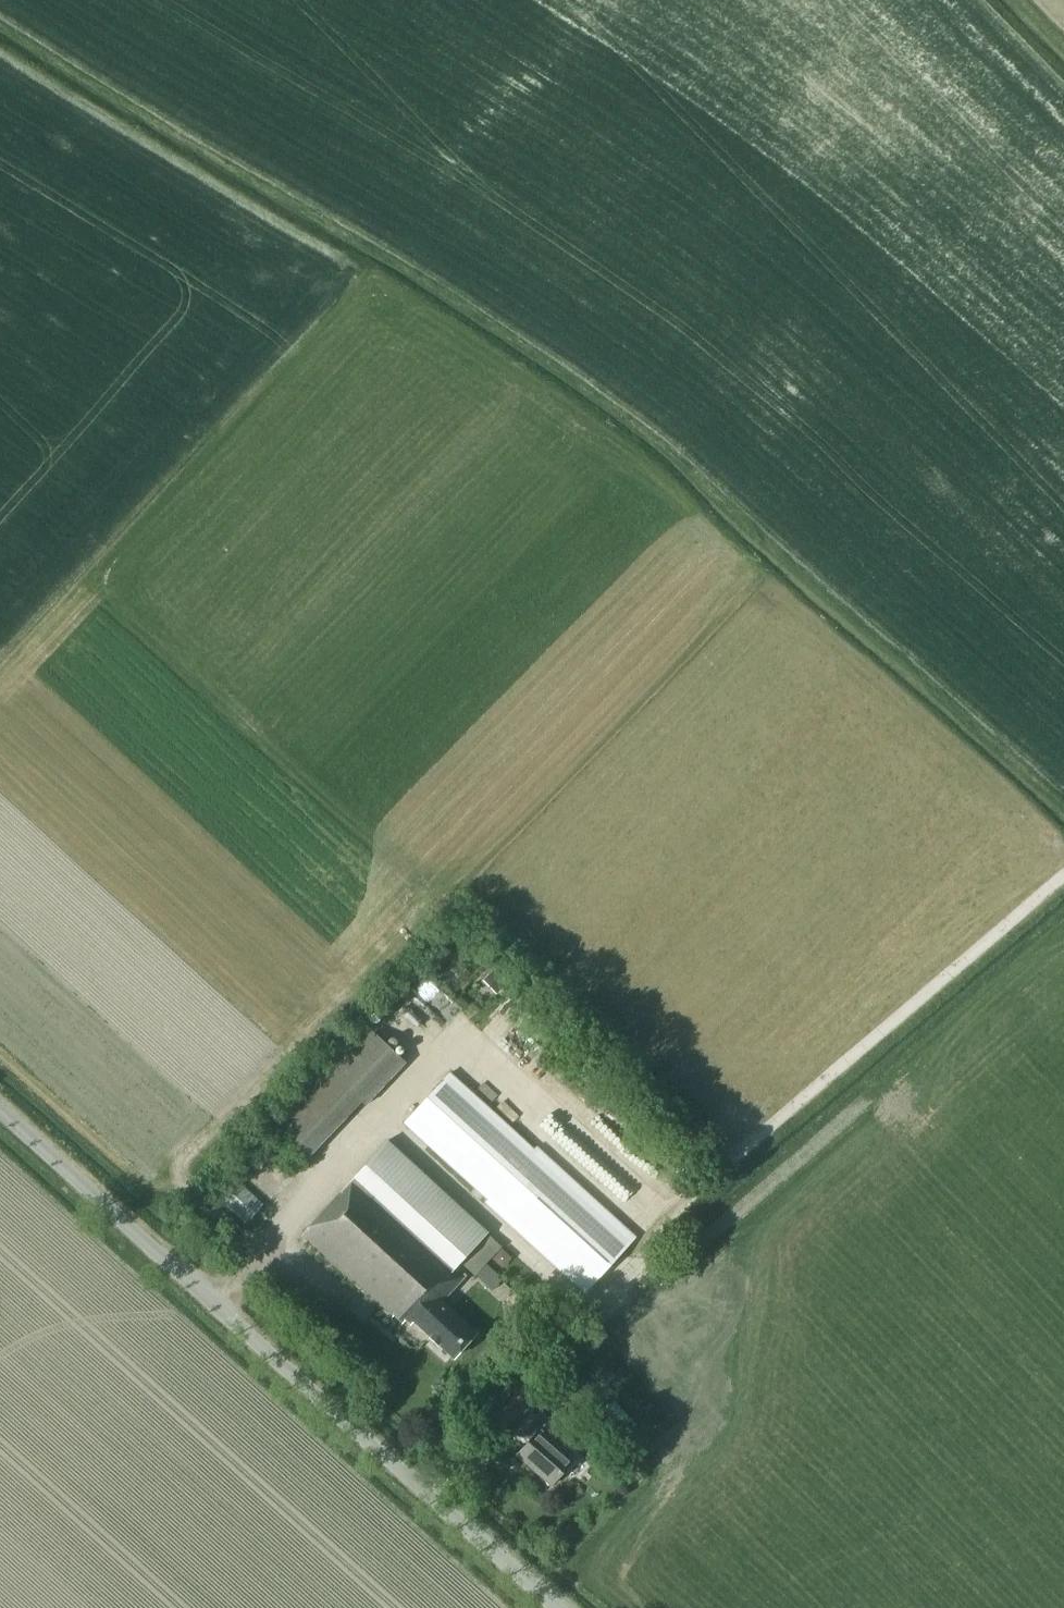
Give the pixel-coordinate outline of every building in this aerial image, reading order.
[(482,979),(497,994),(508,983),(493,968),(482,979)] [(270,1121),(307,1157),(362,1099),(366,1103),(406,1062),(368,1025),(345,1049),(342,1046),(270,1121)] [(450,1070),(404,1121),(588,1289),(634,1238),(450,1070)] [(470,1271),(460,1261),(487,1231),(388,1140),(302,1235),(392,1317),(395,1314),(404,1322),(409,1316),(430,1335),(430,1336),(440,1345),(440,1344),(455,1358),(478,1332),(443,1300),(467,1274),(470,1271)] [(234,1179),(217,1198),(246,1223),(263,1204),(234,1179)] [(195,1227),(206,1237),(213,1229),(202,1218),(195,1227)] [(488,1232),(461,1261),(475,1274),(502,1244),(488,1232)] [(553,1485),(575,1459),(541,1430),(546,1423),(539,1417),(540,1416),(527,1405),(509,1426),(522,1437),(524,1434),(531,1440),(518,1454),(553,1485)]
